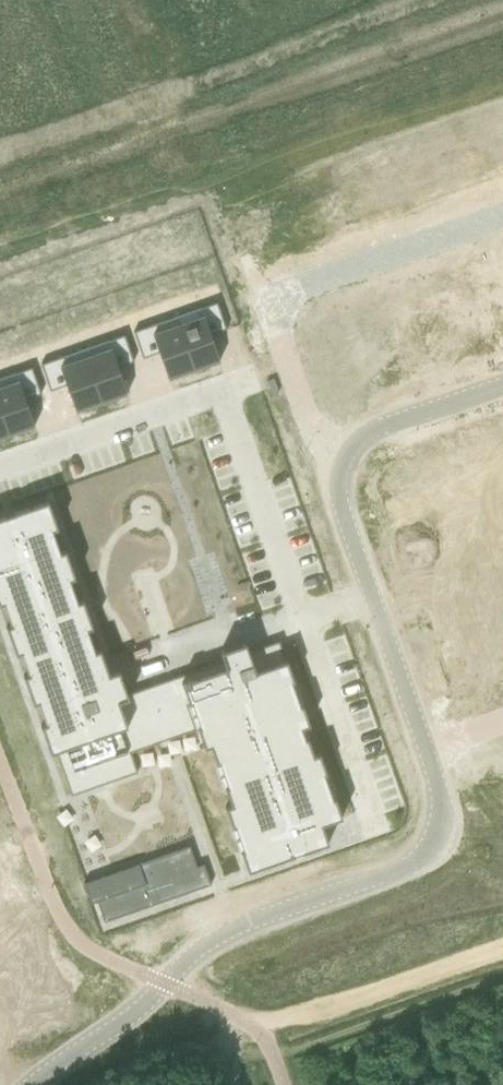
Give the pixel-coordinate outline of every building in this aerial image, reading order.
[(202,316),(178,325),(194,371),(220,362),(211,335),(226,329),(217,302),(199,309),(202,316)] [(151,326),(133,332),(143,359),(158,353),(168,380),(194,371),(178,325),(154,333),(151,326)] [(109,349),(85,357),(101,404),(127,394),(118,367),(134,362),(124,335),(107,341),(109,349)] [(58,358),(41,364),(50,391),(66,386),(75,413),(101,404),(85,357),(61,366),(58,358)] [(0,387),(0,411),(9,436),(35,427),(25,400),(41,394),(32,367),(14,374),(17,381),(0,387)] [(9,436),(0,411),(0,439),(9,436)] [(0,518),(0,605),(3,604),(11,625),(6,627),(16,655),(21,653),(28,675),(23,677),(33,704),(38,703),(46,724),(41,726),(50,754),(68,803),(143,777),(135,754),(198,732),(204,749),(210,746),(216,764),(218,763),(227,787),(225,788),(231,805),(225,807),(232,828),(234,827),(243,851),(240,852),(241,852),(248,872),(294,856),(302,853),(328,844),(321,825),(342,818),(335,797),(332,798),(324,775),(326,774),(319,753),(313,755),(307,738),(305,739),(301,728),(309,725),(302,705),(299,706),(291,682),(294,681),(287,661),(286,661),(279,641),(248,652),(245,644),(220,653),(223,661),(126,695),(118,671),(108,675),(99,650),(95,652),(87,630),(92,628),(82,600),(77,602),(69,580),(74,579),(65,551),(60,553),(52,531),(57,529),(47,502),(13,514),(5,516),(0,518)] [(190,846),(83,884),(90,904),(96,902),(104,923),(212,885),(204,864),(197,867),(190,846)]
